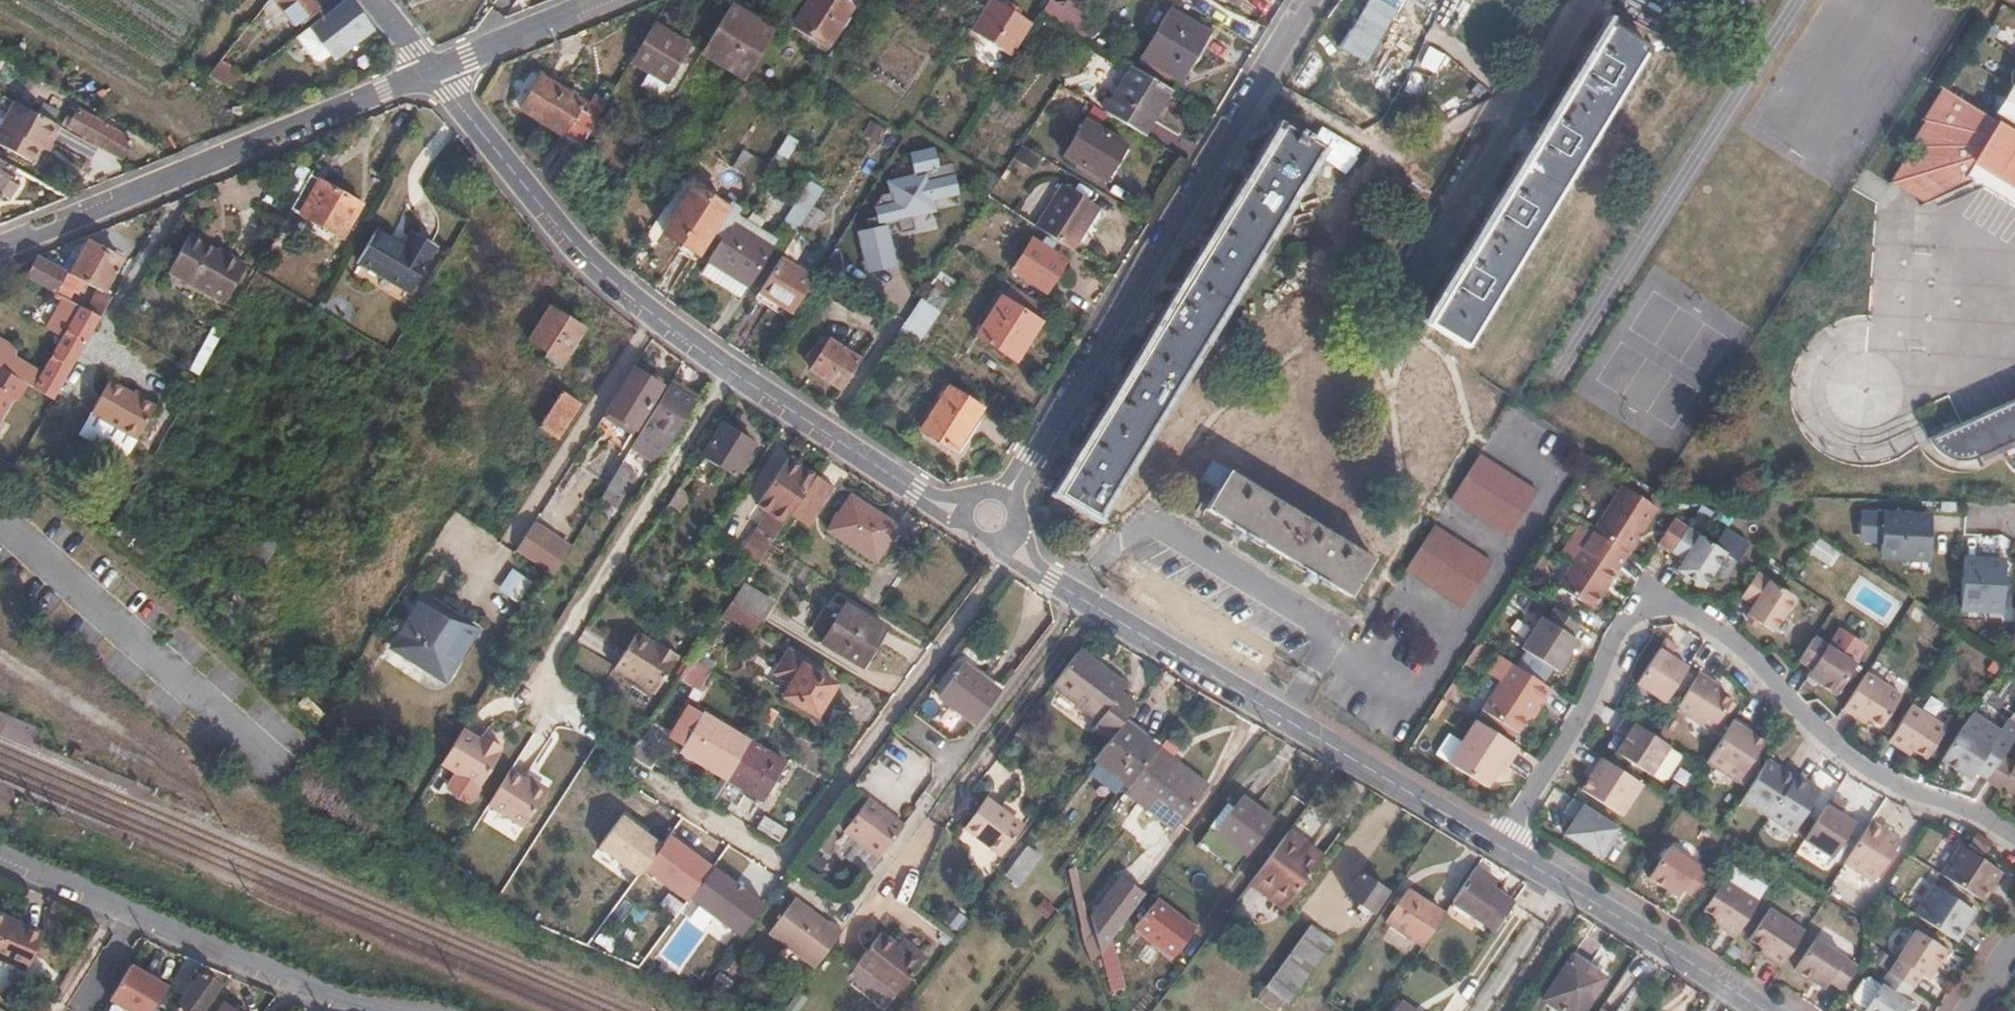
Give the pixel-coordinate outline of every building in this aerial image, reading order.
[(264,7),(278,24),(287,17),(296,26),(318,9),(311,0),(270,0),(264,7)] [(341,3),(301,35),(298,42),(299,45),(312,62),(317,64),(329,57),(333,61),(374,26),(351,0),(345,0),(341,3)] [(845,0),(808,0),(794,23),(828,44),(853,5),(845,0)] [(994,0),(989,0),(971,29),(1016,58),(1036,28),(1022,18),(1025,12),(1009,2),(1005,8),(994,0)] [(1042,10),(1087,36),(1093,25),(1049,0),(1048,0),(1042,10)] [(775,34),(734,9),(707,54),(747,79),(775,34)] [(1209,34),(1171,10),(1141,57),(1179,82),(1209,34)] [(259,32),(251,23),(238,39),(247,46),(259,32)] [(692,49),(656,26),(634,63),(651,74),(669,85),(687,57),(692,49)] [(1647,49),(1608,27),(1579,73),(1537,143),(1507,193),(1452,283),(1427,324),(1465,348),(1647,49)] [(237,71),(246,78),(269,59),(261,51),(237,71)] [(230,89),(246,78),(237,71),(222,59),(208,77),(230,89)] [(1171,91),(1131,67),(1105,111),(1119,120),(1145,134),(1171,91)] [(669,85),(651,74),(644,86),(662,97),(663,95),(669,85)] [(604,114),(544,78),(526,110),(585,146),(604,114)] [(1948,86),(1929,116),(1932,118),(1917,143),(1918,144),(1896,180),(1931,201),(1954,190),(1965,172),(2014,203),(2014,127),(1993,113),(1948,86)] [(2012,96),(2004,97),(1993,113),(2014,127),(2014,92),(2012,96)] [(13,103),(0,127),(0,143),(39,165),(59,129),(13,103)] [(131,142),(77,112),(68,128),(122,158),(131,142)] [(811,124),(804,119),(793,134),(802,139),(811,124)] [(1127,145),(1087,120),(1064,156),(1105,180),(1127,145)] [(1319,150),(1284,128),(1257,173),(1212,247),(1172,312),(1129,383),(1088,450),(1061,495),(1097,516),(1319,150)] [(940,167),(936,150),(912,156),(917,178),(890,184),(892,194),(883,195),(875,208),(877,218),(867,221),(870,230),(860,232),(869,269),(895,263),(886,223),(899,220),(902,235),(917,230),(913,217),(935,211),(933,200),(959,194),(952,164),(940,167)] [(769,165),(747,152),(738,167),(760,181),(769,165)] [(789,158),(782,153),(772,169),(780,174),(789,158)] [(0,161),(0,196),(15,170),(0,161)] [(364,206),(310,174),(290,208),(316,223),(310,233),(328,244),(334,233),(339,235),(348,219),(354,222),(364,206)] [(787,224),(794,229),(821,185),(806,175),(798,187),(806,192),(787,224)] [(713,233),(723,239),(735,220),(744,206),(732,200),(728,206),(694,185),(664,233),(698,255),(713,233)] [(826,188),(821,185),(794,229),(798,232),(808,216),(826,188)] [(1099,208),(1063,185),(1036,227),(1073,250),(1099,208)] [(808,216),(798,232),(756,299),(782,314),(786,309),(794,313),(816,278),(795,265),(820,224),(808,216)] [(354,222),(348,219),(339,235),(345,238),(354,222)] [(735,220),(723,239),(710,261),(749,286),(774,246),(735,220)] [(405,251),(375,233),(357,265),(409,295),(436,250),(413,237),(405,251)] [(218,250),(190,235),(169,271),(224,301),(245,264),(230,255),(228,259),(218,253),(218,250)] [(1040,244),(1032,238),(1013,269),(1046,291),(1066,261),(1048,249),(1040,244)] [(1052,243),(1045,238),(1040,244),(1048,249),(1052,243)] [(85,281),(103,291),(121,259),(88,242),(70,273),(74,275),(85,281)] [(74,275),(70,273),(37,254),(25,275),(52,290),(60,278),(69,282),(74,275)] [(749,286),(710,261),(703,271),(743,297),(749,286)] [(955,288),(942,280),(907,333),(921,343),(955,288)] [(95,295),(86,309),(101,317),(113,297),(103,291),(85,281),(82,287),(95,295)] [(1020,288),(1012,283),(1004,297),(1002,297),(978,336),(1013,358),(1028,334),(1032,337),(1041,322),(1035,318),(1044,304),(1020,288)] [(101,317),(86,309),(65,297),(48,326),(64,335),(44,371),(18,357),(18,345),(0,335),(0,369),(28,384),(55,399),(101,317)] [(586,327),(553,305),(530,340),(548,352),(545,357),(560,366),(586,327)] [(1032,337),(1028,334),(1013,358),(1018,361),(1032,337)] [(860,359),(830,339),(824,348),(816,343),(809,356),(815,361),(812,367),(842,387),(860,359)] [(662,388),(632,368),(604,411),(634,432),(662,388)] [(28,384),(0,369),(0,421),(15,396),(19,398),(28,384)] [(156,405),(110,380),(93,410),(137,436),(156,405)] [(699,398),(673,381),(644,428),(654,434),(670,444),(699,398)] [(983,406),(950,386),(922,429),(956,449),(983,406)] [(547,412),(566,424),(581,402),(563,390),(547,412)] [(1934,438),(1941,451),(1955,457),(1968,459),(1987,455),(1991,465),(2009,460),(2014,467),(2014,468),(2014,401),(1934,438)] [(137,436),(93,410),(81,430),(127,454),(137,436)] [(634,432),(604,411),(599,418),(630,437),(634,432)] [(556,438),(566,424),(547,412),(538,426),(556,438)] [(754,444),(723,425),(703,456),(734,475),(738,470),(741,473),(752,456),(748,453),(754,444)] [(670,444),(654,434),(638,460),(653,470),(670,444)] [(1991,465),(1987,455),(1968,459),(1955,457),(1941,451),(1934,438),(1930,440),(1922,444),(1924,448),(1931,458),(1939,463),(1947,468),(1954,471),(1964,472),(1973,471),(1980,469),(1991,465)] [(1537,488),(1480,451),(1451,498),(1509,534),(1537,488)] [(770,544),(790,514),(815,477),(789,459),(748,520),(760,528),(744,554),(757,562),(770,544)] [(1217,492),(1228,473),(1212,463),(1200,481),(1211,488),(1217,492)] [(637,475),(621,465),(602,497),(617,507),(637,475)] [(1228,473),(1217,492),(1205,510),(1239,532),(1312,576),(1349,598),(1372,561),(1228,473)] [(815,477),(790,514),(808,526),(833,489),(815,477)] [(693,496),(678,486),(668,503),(682,512),(693,496)] [(1621,488),(1593,532),(1627,554),(1635,541),(1631,539),(1635,532),(1639,535),(1655,510),(1621,488)] [(898,526),(852,495),(829,527),(875,559),(898,526)] [(1934,558),(1935,533),(1927,533),(1928,517),(1887,515),(1885,556),(1934,558)] [(1935,533),(1936,517),(1928,517),(1927,533),(1935,533)] [(1658,545),(1672,554),(1687,529),(1673,521),(1658,545)] [(570,547),(531,522),(513,550),(553,577),(570,547)] [(154,556),(115,523),(109,533),(147,565),(154,556)] [(1491,562),(1434,525),(1404,570),(1463,606),(1491,562)] [(1687,529),(1672,554),(1686,562),(1680,573),(1706,589),(1727,554),(1687,529)] [(1606,587),(1627,554),(1593,532),(1556,591),(1590,612),(1602,593),(1599,591),(1603,585),(1606,587)] [(2000,561),(1967,559),(1964,607),(2005,610),(2008,566),(1999,566),(2000,561)] [(533,579),(512,567),(497,589),(519,602),(533,579)] [(1800,598),(1759,572),(1742,598),(1756,606),(1750,616),(1778,633),(1800,598)] [(729,603),(758,620),(763,623),(775,605),(741,585),(729,603)] [(473,632),(420,598),(388,650),(441,682),(473,632)] [(752,630),(758,620),(729,603),(719,617),(728,622),(732,618),(752,630)] [(886,628),(848,604),(824,642),(864,665),(886,628)] [(1581,626),(1555,609),(1547,622),(1542,618),(1522,649),(1559,672),(1577,642),(1572,638),(1581,626)] [(660,649),(634,633),(612,669),(655,694),(679,656),(662,646),(660,649)] [(1859,666),(1816,637),(1801,661),(1814,669),(1809,677),(1840,696),(1859,666)] [(1678,647),(1665,639),(1638,683),(1667,702),(1689,666),(1673,656),(1678,647)] [(690,659),(709,670),(714,662),(706,656),(708,652),(699,647),(690,659)] [(821,669),(789,651),(776,674),(793,684),(786,696),(819,715),(836,685),(818,674),(821,669)] [(1051,686),(1100,722),(1095,730),(1108,742),(1122,724),(1125,720),(1136,705),(1122,695),(1127,687),(1106,672),(1104,674),(1076,653),(1051,686)] [(710,671),(709,670),(690,659),(678,676),(699,689),(710,671)] [(1000,690),(962,663),(939,695),(975,723),(1000,690)] [(1553,690),(1512,663),(1482,711),(1517,733),(1537,703),(1542,706),(1553,690)] [(1725,687),(1701,672),(1677,710),(1715,733),(1737,699),(1723,691),(1725,687)] [(1904,694),(1869,672),(1847,706),(1870,721),(1872,718),(1885,726),(1904,694)] [(320,715),(304,696),(294,704),(311,722),(320,715)] [(1949,727),(1914,704),(1892,739),(1913,753),(1916,747),(1931,756),(1949,727)] [(680,750),(727,777),(748,741),(689,707),(673,735),(684,741),(680,750)] [(1992,779),(2007,755),(1995,747),(2005,730),(1975,712),(1945,760),(1973,778),(1977,771),(1992,779)] [(1659,739),(1628,718),(1618,733),(1626,738),(1616,756),(1652,779),(1654,777),(1672,747),(1659,739)] [(1756,730),(1738,718),(1709,762),(1742,782),(1767,742),(1754,734),(1756,730)] [(1161,747),(1125,720),(1122,724),(1158,751),(1161,747)] [(1517,747),(1475,720),(1446,765),(1483,789),(1496,768),(1501,772),(1517,747)] [(486,737),(461,723),(439,759),(478,781),(501,745),(497,744),(500,740),(489,733),(486,737)] [(1092,762),(1129,790),(1158,751),(1122,724),(1108,742),(1092,762)] [(787,764),(748,741),(727,777),(766,799),(787,764)] [(1684,756),(1672,747),(1654,777),(1662,782),(1670,780),(1684,756)] [(1527,774),(1537,761),(1520,748),(1510,761),(1527,774)] [(1207,788),(1158,751),(1129,790),(1124,796),(1140,807),(1145,801),(1179,826),(1207,788)] [(1992,779),(1991,780),(2002,787),(2012,772),(2014,774),(2014,760),(2007,755),(1992,779)] [(1643,783),(1600,756),(1590,773),(1593,775),(1582,793),(1621,818),(1643,783)] [(1745,796),(1773,814),(1798,774),(1771,756),(1745,796)] [(543,786),(508,764),(485,800),(520,822),(543,786)] [(1798,774),(1773,814),(1797,830),(1824,785),(1800,770),(1798,774)] [(1278,813),(1246,790),(1239,800),(1220,825),(1252,847),(1278,813)] [(1851,801),(1838,793),(1808,837),(1837,855),(1860,818),(1846,810),(1851,801)] [(1239,800),(1232,796),(1214,820),(1220,825),(1239,800)] [(962,825),(1004,854),(1023,827),(1001,810),(999,807),(984,797),(962,825)] [(903,824),(868,798),(845,829),(879,856),(903,824)] [(1620,828),(1576,799),(1565,816),(1574,821),(1565,835),(1601,859),(1620,828)] [(1179,826),(1145,801),(1140,807),(1174,832),(1179,826)] [(645,828),(619,810),(598,846),(636,876),(641,868),(657,845),(642,832),(645,828)] [(766,814),(759,826),(781,839),(788,827),(766,814)] [(1906,836),(1876,818),(1848,861),(1879,880),(1906,836)] [(1315,833),(1298,820),(1295,824),(1312,837),(1315,833)] [(1312,837),(1295,824),(1259,870),(1292,895),(1330,844),(1315,833),(1312,837)] [(664,834),(657,845),(641,868),(684,901),(710,866),(664,834)] [(2006,871),(1963,845),(1945,873),(1987,900),(2006,871)] [(1040,858),(1026,847),(1004,875),(1018,886),(1040,858)] [(1713,874),(1669,848),(1649,881),(1677,898),(1682,889),(1697,899),(1713,874)] [(829,861),(816,851),(805,866),(818,876),(829,861)] [(1497,881),(1476,867),(1452,902),(1494,931),(1513,904),(1491,889),(1497,881)] [(1148,887),(1125,869),(1093,909),(1103,945),(1148,887)] [(1389,891),(1361,872),(1346,893),(1374,912),(1389,891)] [(1761,901),(1722,876),(1703,906),(1717,914),(1713,920),(1737,937),(1761,901)] [(1980,911),(1937,885),(1919,913),(1962,941),(1980,911)] [(1443,915),(1406,891),(1385,921),(1422,946),(1443,915)] [(1181,952),(1201,922),(1162,893),(1142,922),(1181,952)] [(822,920),(793,897),(768,930),(814,964),(841,929),(825,917),(822,920)] [(967,918),(953,908),(944,920),(956,930),(967,918)] [(1807,931),(1773,908),(1752,939),(1763,946),(1760,952),(1783,966),(1807,931)] [(0,913),(0,958),(31,972),(45,939),(23,930),(26,924),(0,913)] [(47,933),(26,924),(23,930),(45,939),(47,933)] [(1332,940),(1311,925),(1266,986),(1285,999),(1287,1001),(1332,940)] [(1921,927),(1894,970),(1917,985),(1926,972),(1933,977),(1952,946),(1921,927)] [(910,943),(906,949),(899,944),(881,930),(859,959),(898,991),(926,955),(910,943)] [(910,943),(904,938),(899,944),(906,949),(910,943)] [(1862,964),(1818,938),(1800,968),(1830,986),(1833,981),(1846,989),(1862,964)] [(1573,951),(1544,996),(1566,1010),(1582,1010),(1607,974),(1573,951)] [(109,998),(132,1010),(150,1010),(168,979),(130,959),(109,998)] [(1894,970),(1885,983),(1870,1007),(1868,1009),(1871,1010),(1916,1010),(1920,1006),(1908,999),(1917,985),(1894,970)] [(200,971),(193,982),(184,995),(172,1010),(201,1010),(220,985),(200,971)] [(1885,983),(1874,976),(1867,978),(1858,993),(1859,1000),(1870,1007),(1885,983)] [(193,982),(188,978),(179,991),(184,995),(193,982)] [(1285,999),(1266,986),(1259,996),(1276,1009),(1285,999)] [(1402,996),(1399,1002),(1412,1010),(1424,1010),(1402,996)] [(1399,1002),(1393,1010),(1412,1010),(1399,1002)]
